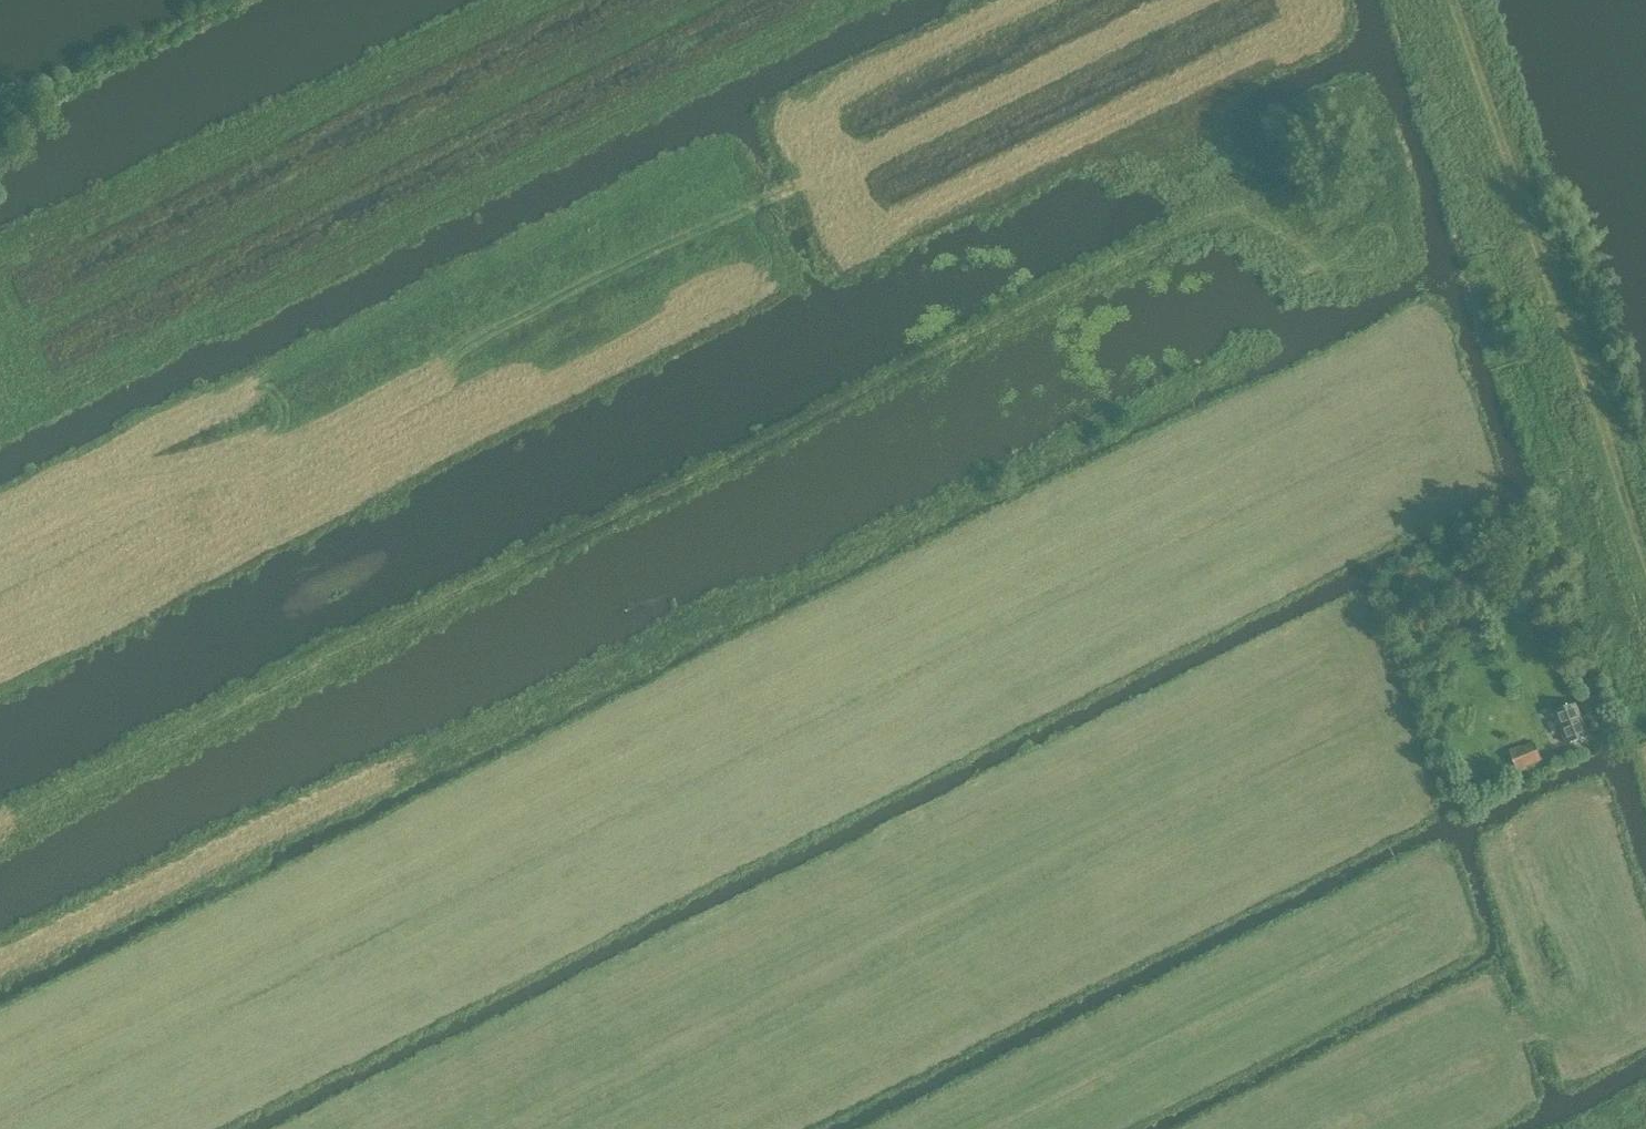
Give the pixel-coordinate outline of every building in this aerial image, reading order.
[(1576,705),(1555,714),(1568,748),(1589,739),(1576,705)] [(1535,744),(1510,754),(1517,772),(1542,762),(1535,744)]
